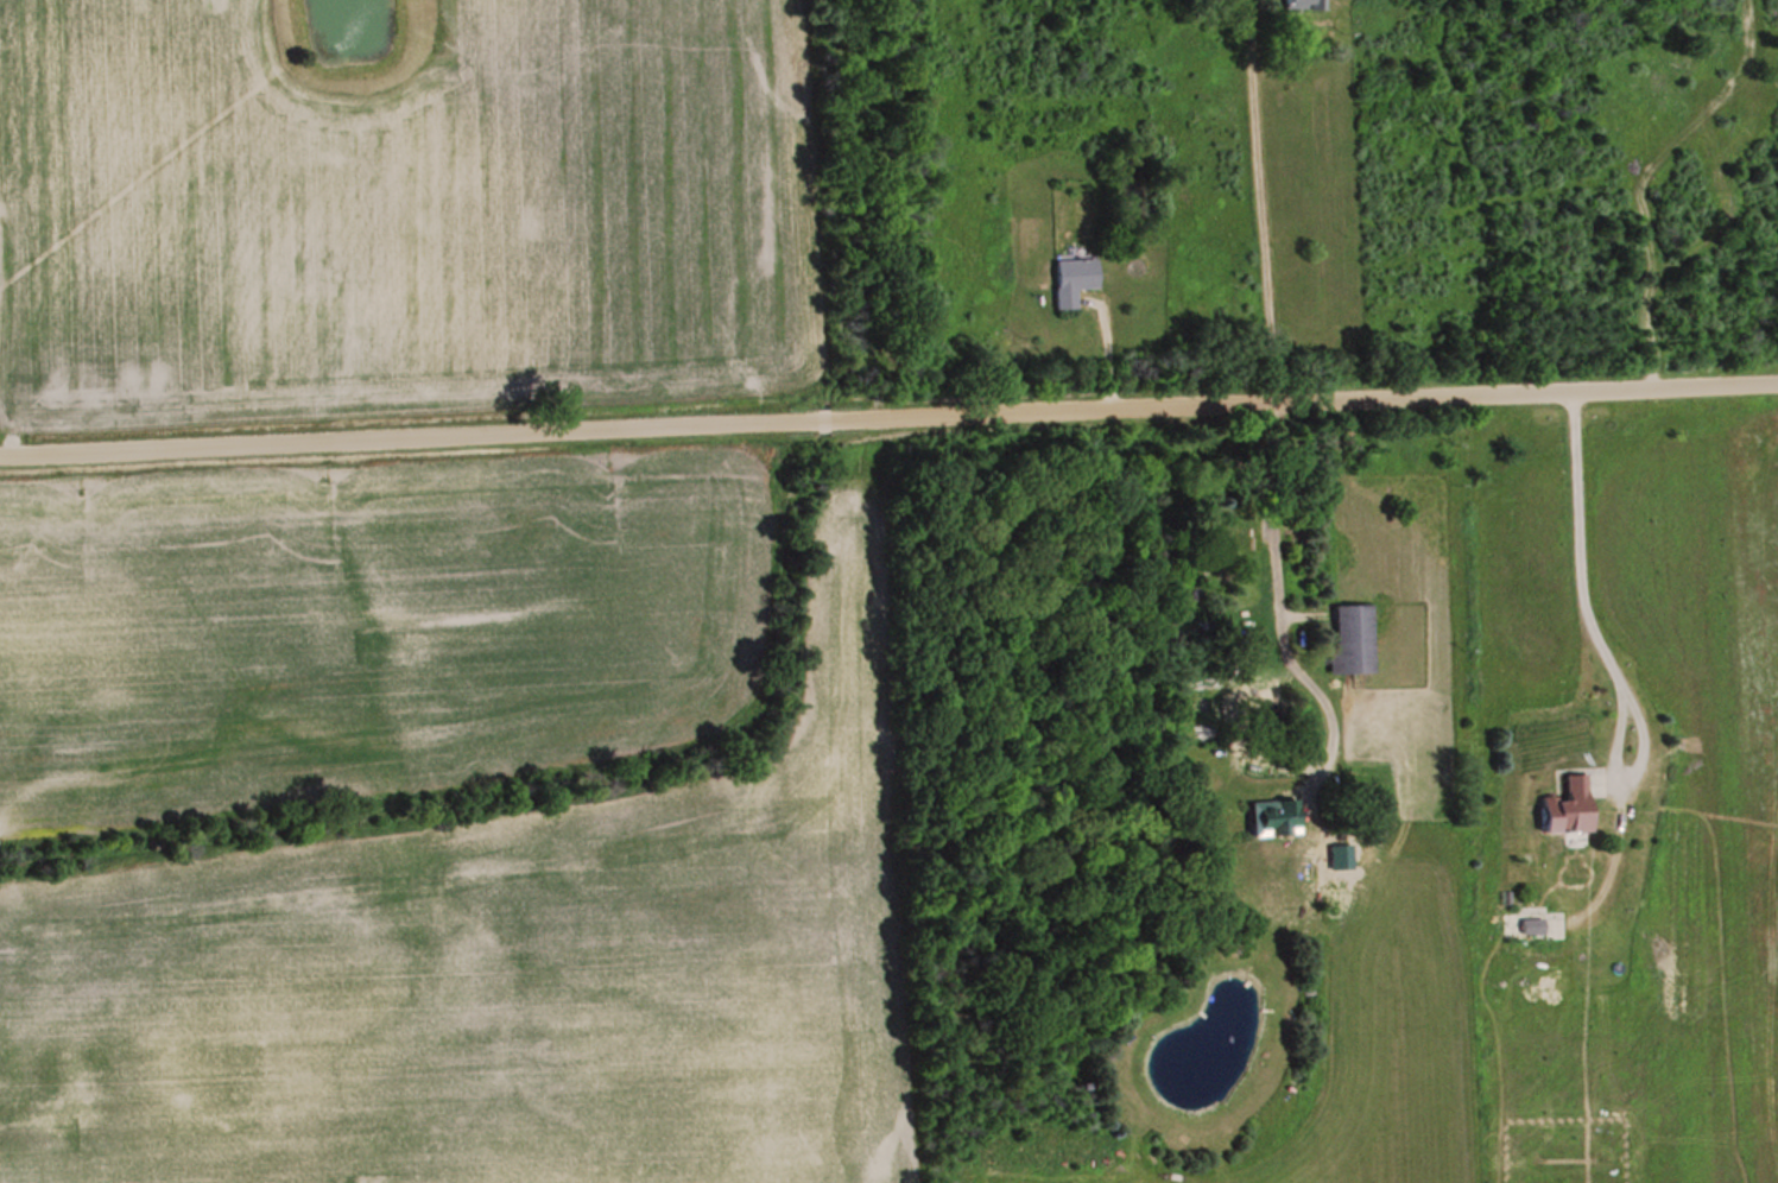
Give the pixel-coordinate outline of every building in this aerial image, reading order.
[(1287,9),(1327,9),(1327,0),(1287,0),(1287,9)] [(1099,289),(1099,260),(1056,260),(1056,309),(1078,309),(1078,289),(1099,289)] [(1199,594),(1184,594),(1184,629),(1199,629),(1199,594)] [(1376,674),(1375,605),(1338,606),(1338,652),(1331,653),(1331,675),(1376,674)] [(1544,797),(1544,832),(1592,832),(1592,774),(1568,774),(1568,797),(1544,797)]
